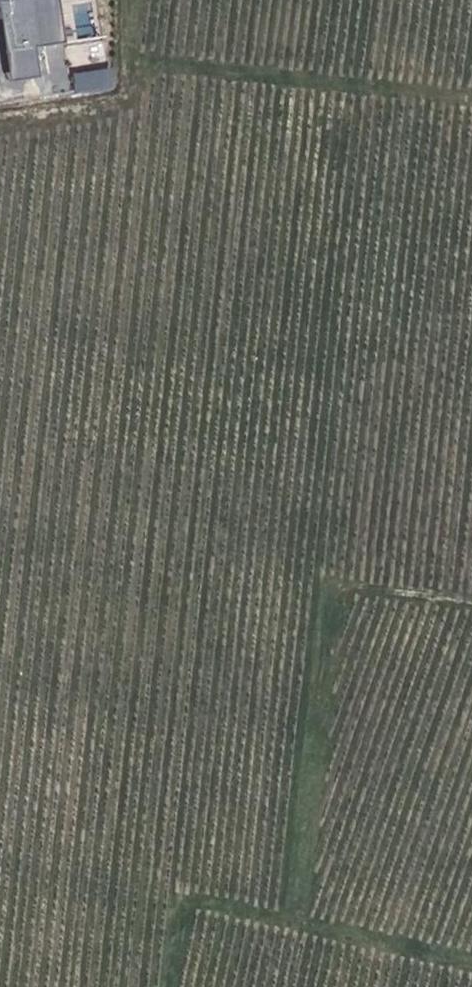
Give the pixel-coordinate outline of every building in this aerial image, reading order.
[(10,78),(41,74),(37,47),(67,42),(61,0),(0,0),(0,6),(10,78)]
